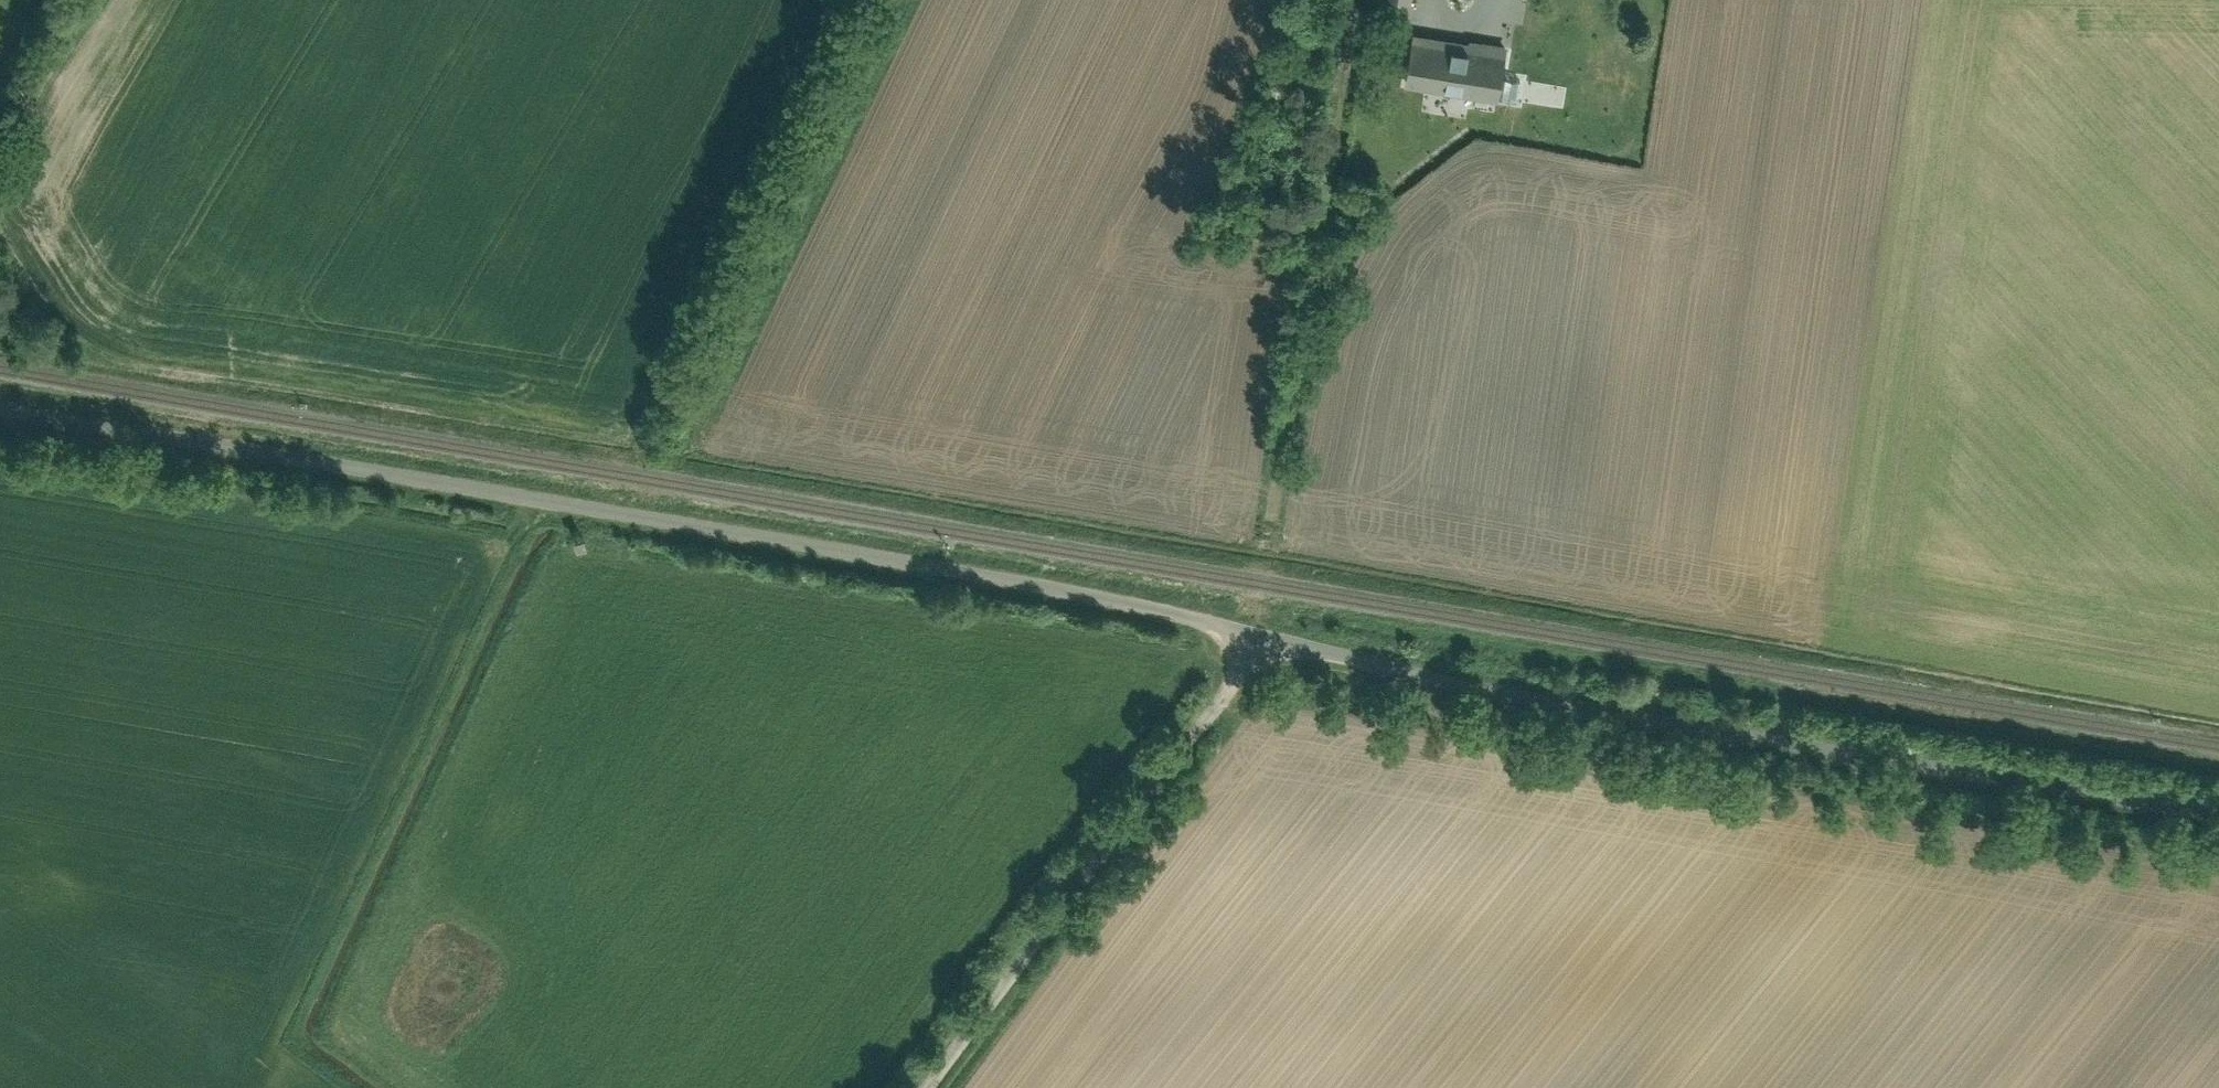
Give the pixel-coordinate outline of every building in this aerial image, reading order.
[(1507,48),(1412,32),(1404,80),(1499,96),(1502,76),(1507,48)] [(1522,79),(1502,76),(1499,96),(1519,100),(1522,79)]
